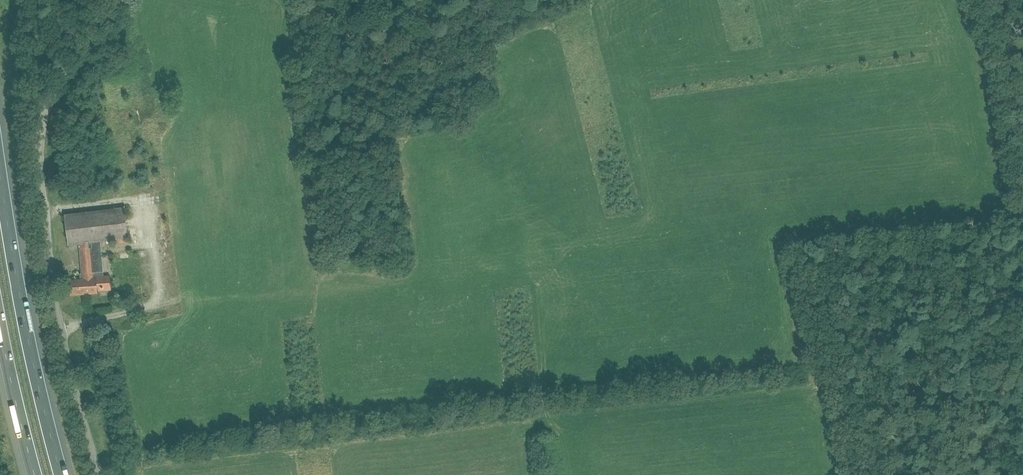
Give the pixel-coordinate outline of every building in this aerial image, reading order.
[(71,295),(97,293),(97,289),(111,288),(110,276),(102,276),(99,242),(128,238),(124,208),(65,215),(69,246),(79,245),(83,281),(70,282),(71,295)] [(110,264),(111,281),(120,280),(118,263),(110,264)]
